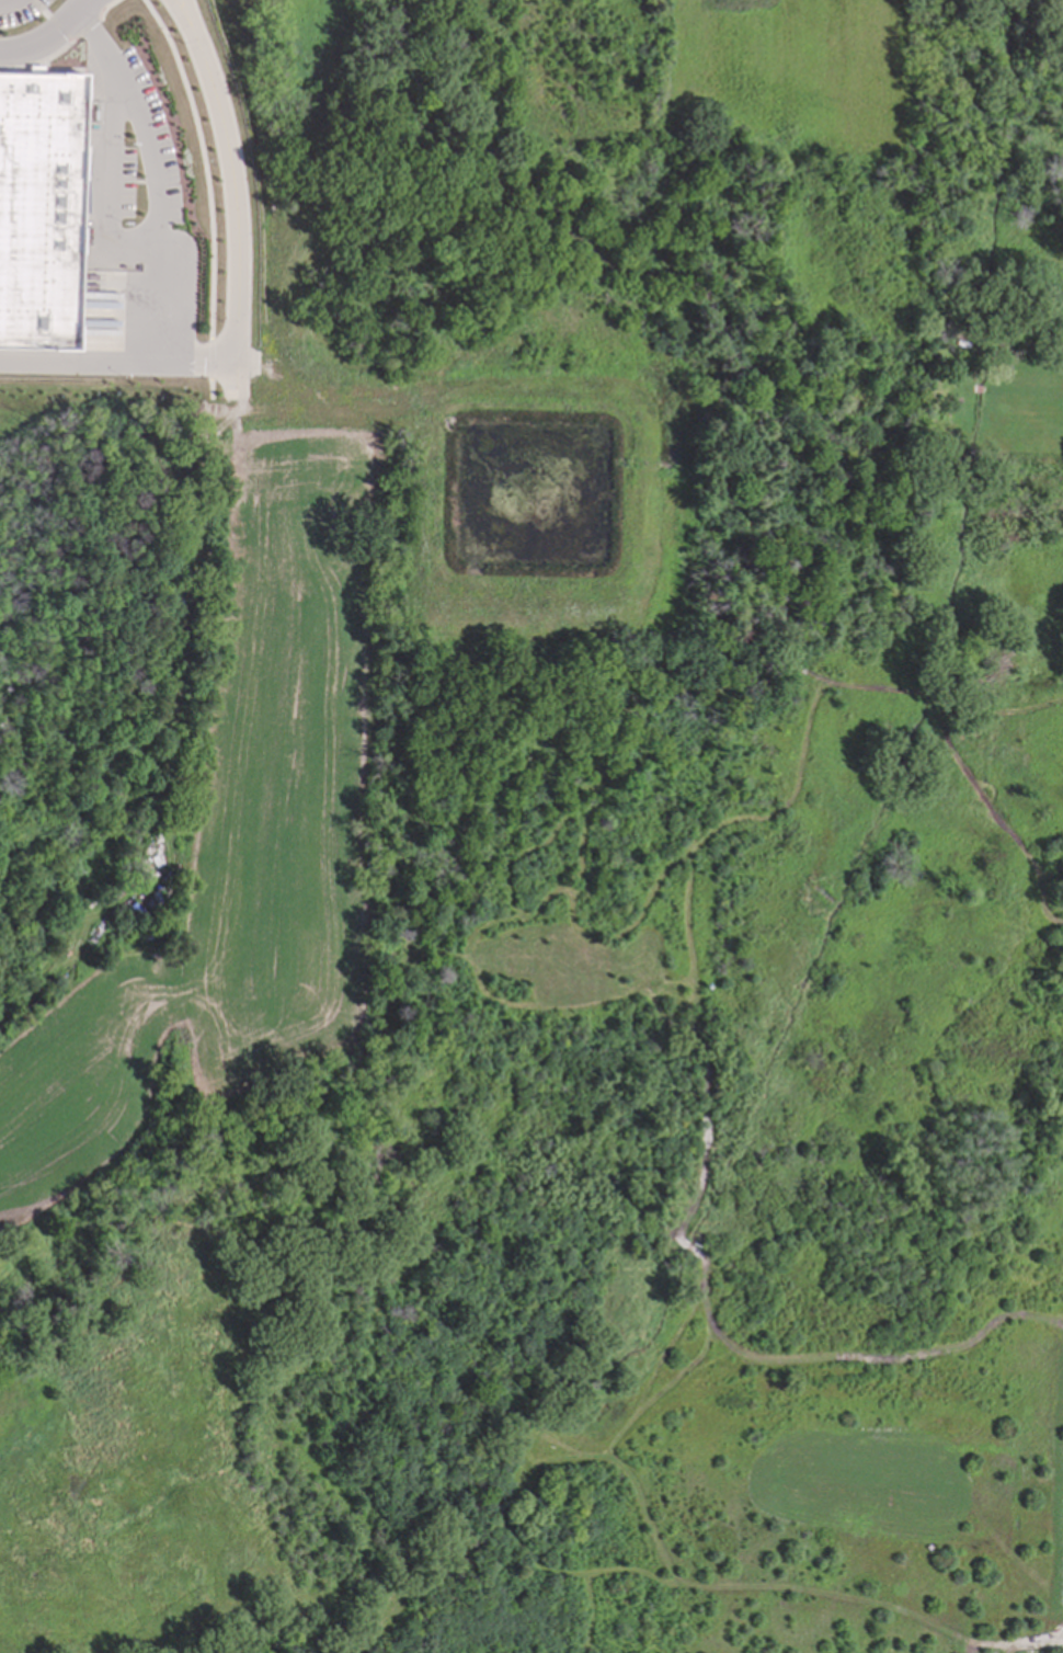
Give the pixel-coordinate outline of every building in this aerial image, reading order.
[(77,350),(0,348),(0,75),(27,76),(27,69),(42,69),(42,76),(81,77),(77,303),(77,350)]
